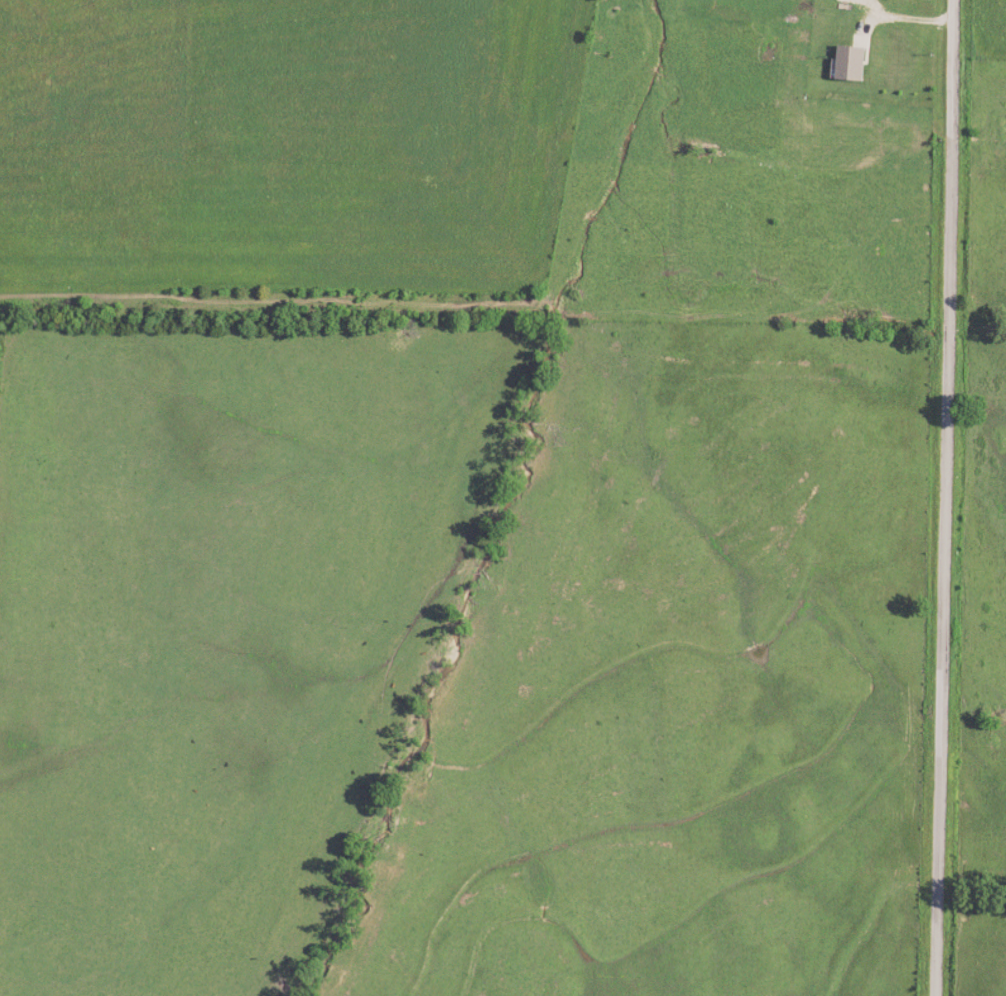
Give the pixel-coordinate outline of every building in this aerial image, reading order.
[(858,82),(861,49),(831,46),(829,80),(858,82)]
